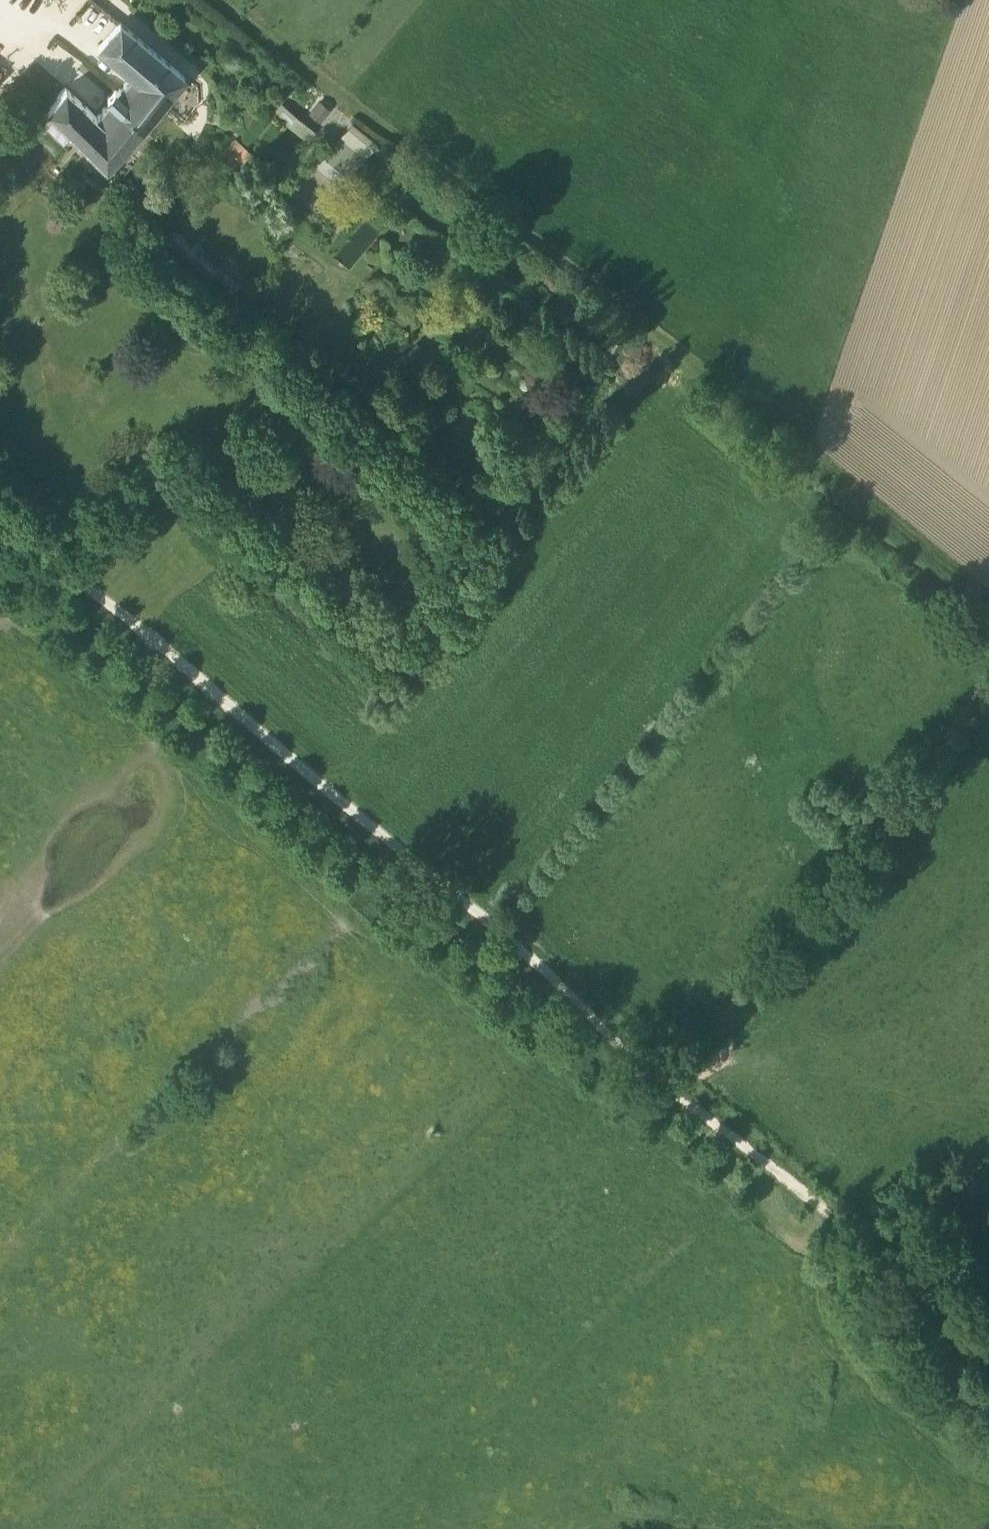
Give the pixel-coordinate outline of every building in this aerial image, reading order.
[(144,120),(183,75),(120,21),(99,46),(131,73),(117,90),(115,88),(111,92),(108,96),(110,99),(97,116),(65,86),(47,109),(106,164),(144,120)] [(345,133),(325,159),(348,177),(368,151),(345,133)] [(218,158),(238,175),(253,157),(233,140),(218,158)]
